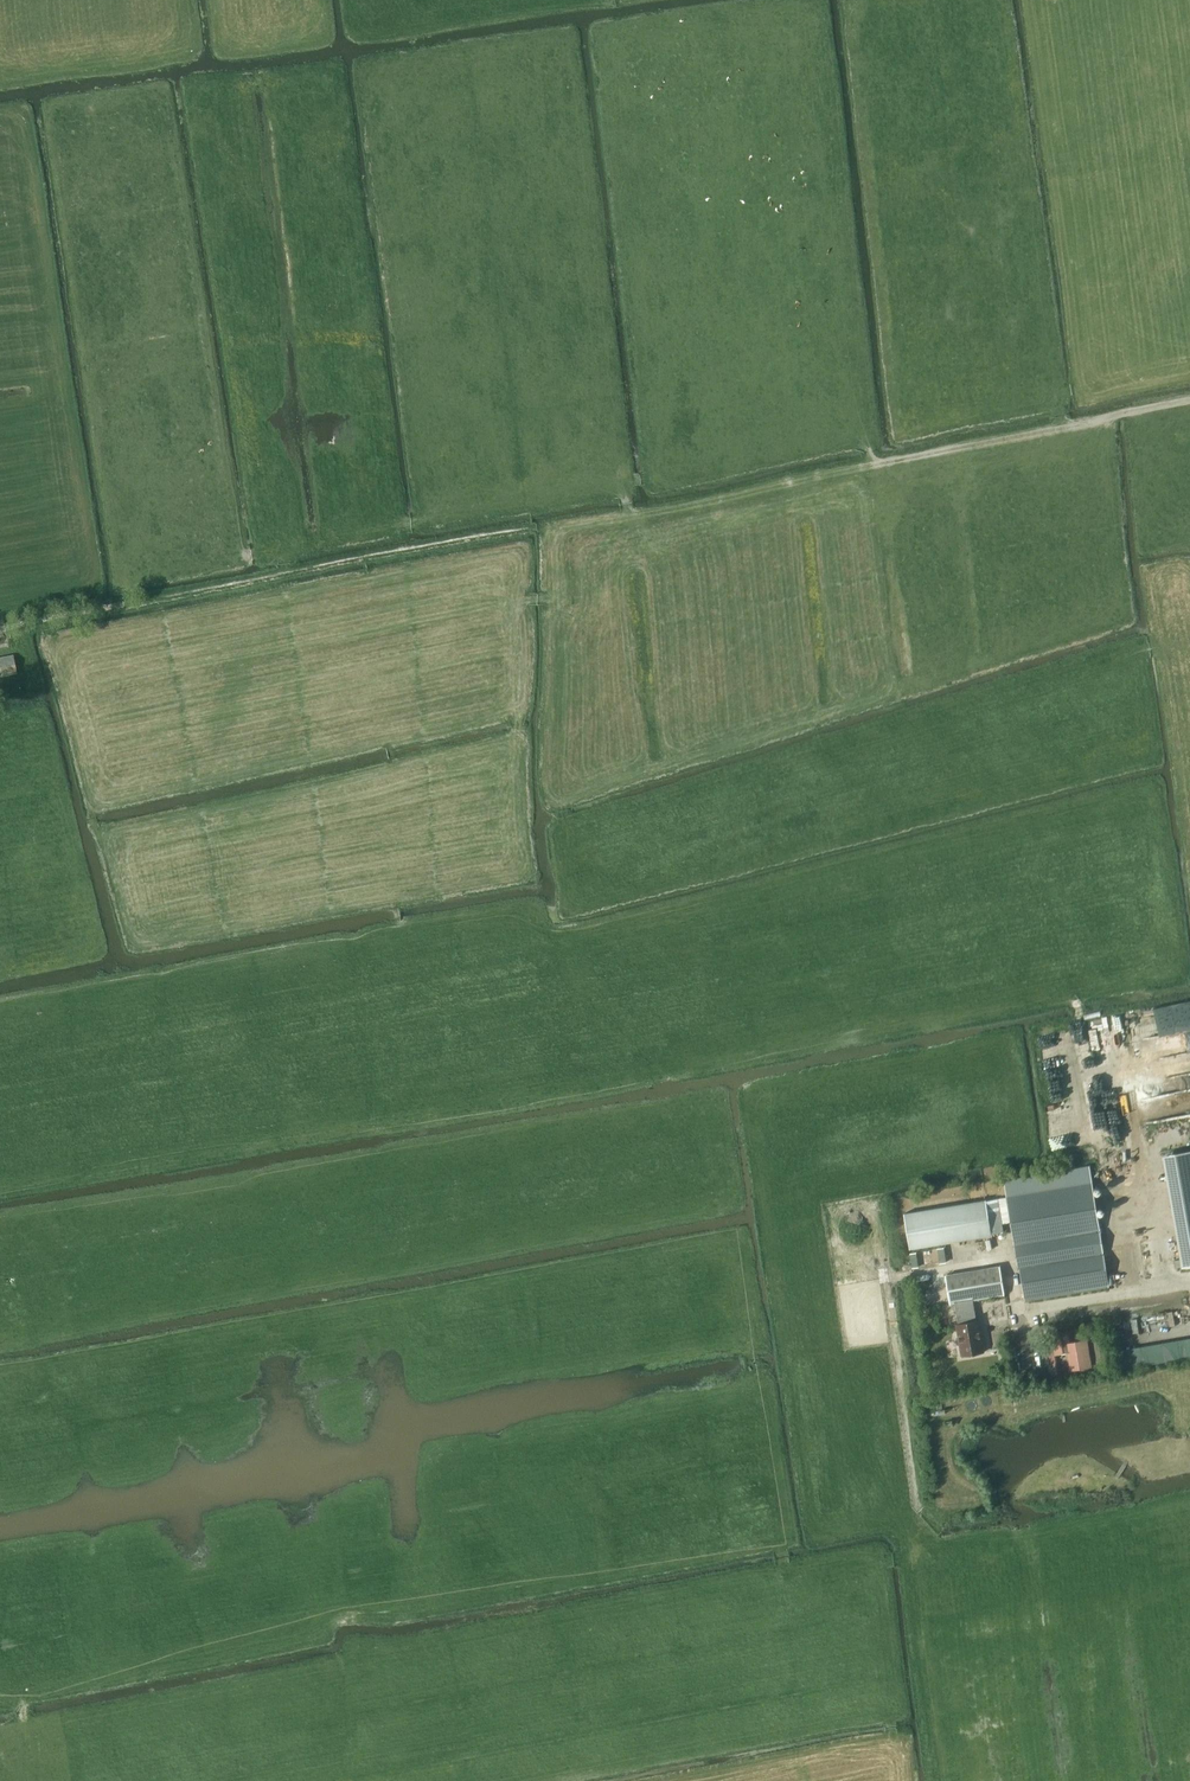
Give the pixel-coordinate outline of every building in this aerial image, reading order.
[(13,654),(0,656),(0,676),(16,673),(13,654)] [(1150,1006),(1155,1034),(1189,1028),(1189,999),(1150,1006)] [(1163,1153),(1175,1224),(1189,1222),(1189,1148),(1163,1153)] [(1092,1182),(1007,1195),(1014,1238),(1015,1245),(1100,1232),(1092,1184),(1092,1182)] [(986,1199),(904,1213),(910,1248),(992,1235),(992,1233),(1003,1231),(1001,1222),(1008,1221),(1004,1197),(1004,1196),(986,1199)] [(1174,1260),(1175,1267),(1182,1266),(1183,1267),(1189,1265),(1189,1222),(1175,1224),(1181,1259),(1180,1259),(1174,1260)] [(1100,1232),(1015,1245),(1019,1267),(1020,1267),(1025,1300),(1109,1286),(1103,1248),(1100,1232)] [(1004,1294),(999,1266),(946,1274),(951,1303),(955,1302),(959,1323),(956,1324),(962,1355),(984,1351),(979,1320),(976,1321),(973,1300),(1004,1294)] [(1060,1338),(1053,1339),(1056,1353),(1070,1351),(1072,1364),(1086,1362),(1083,1341),(1069,1343),(1069,1344),(1062,1345),(1061,1338),(1060,1338)] [(1181,1342),(1171,1344),(1175,1357),(1184,1355),(1181,1342)] [(1129,1347),(1122,1349),(1126,1367),(1133,1366),(1129,1347)]
